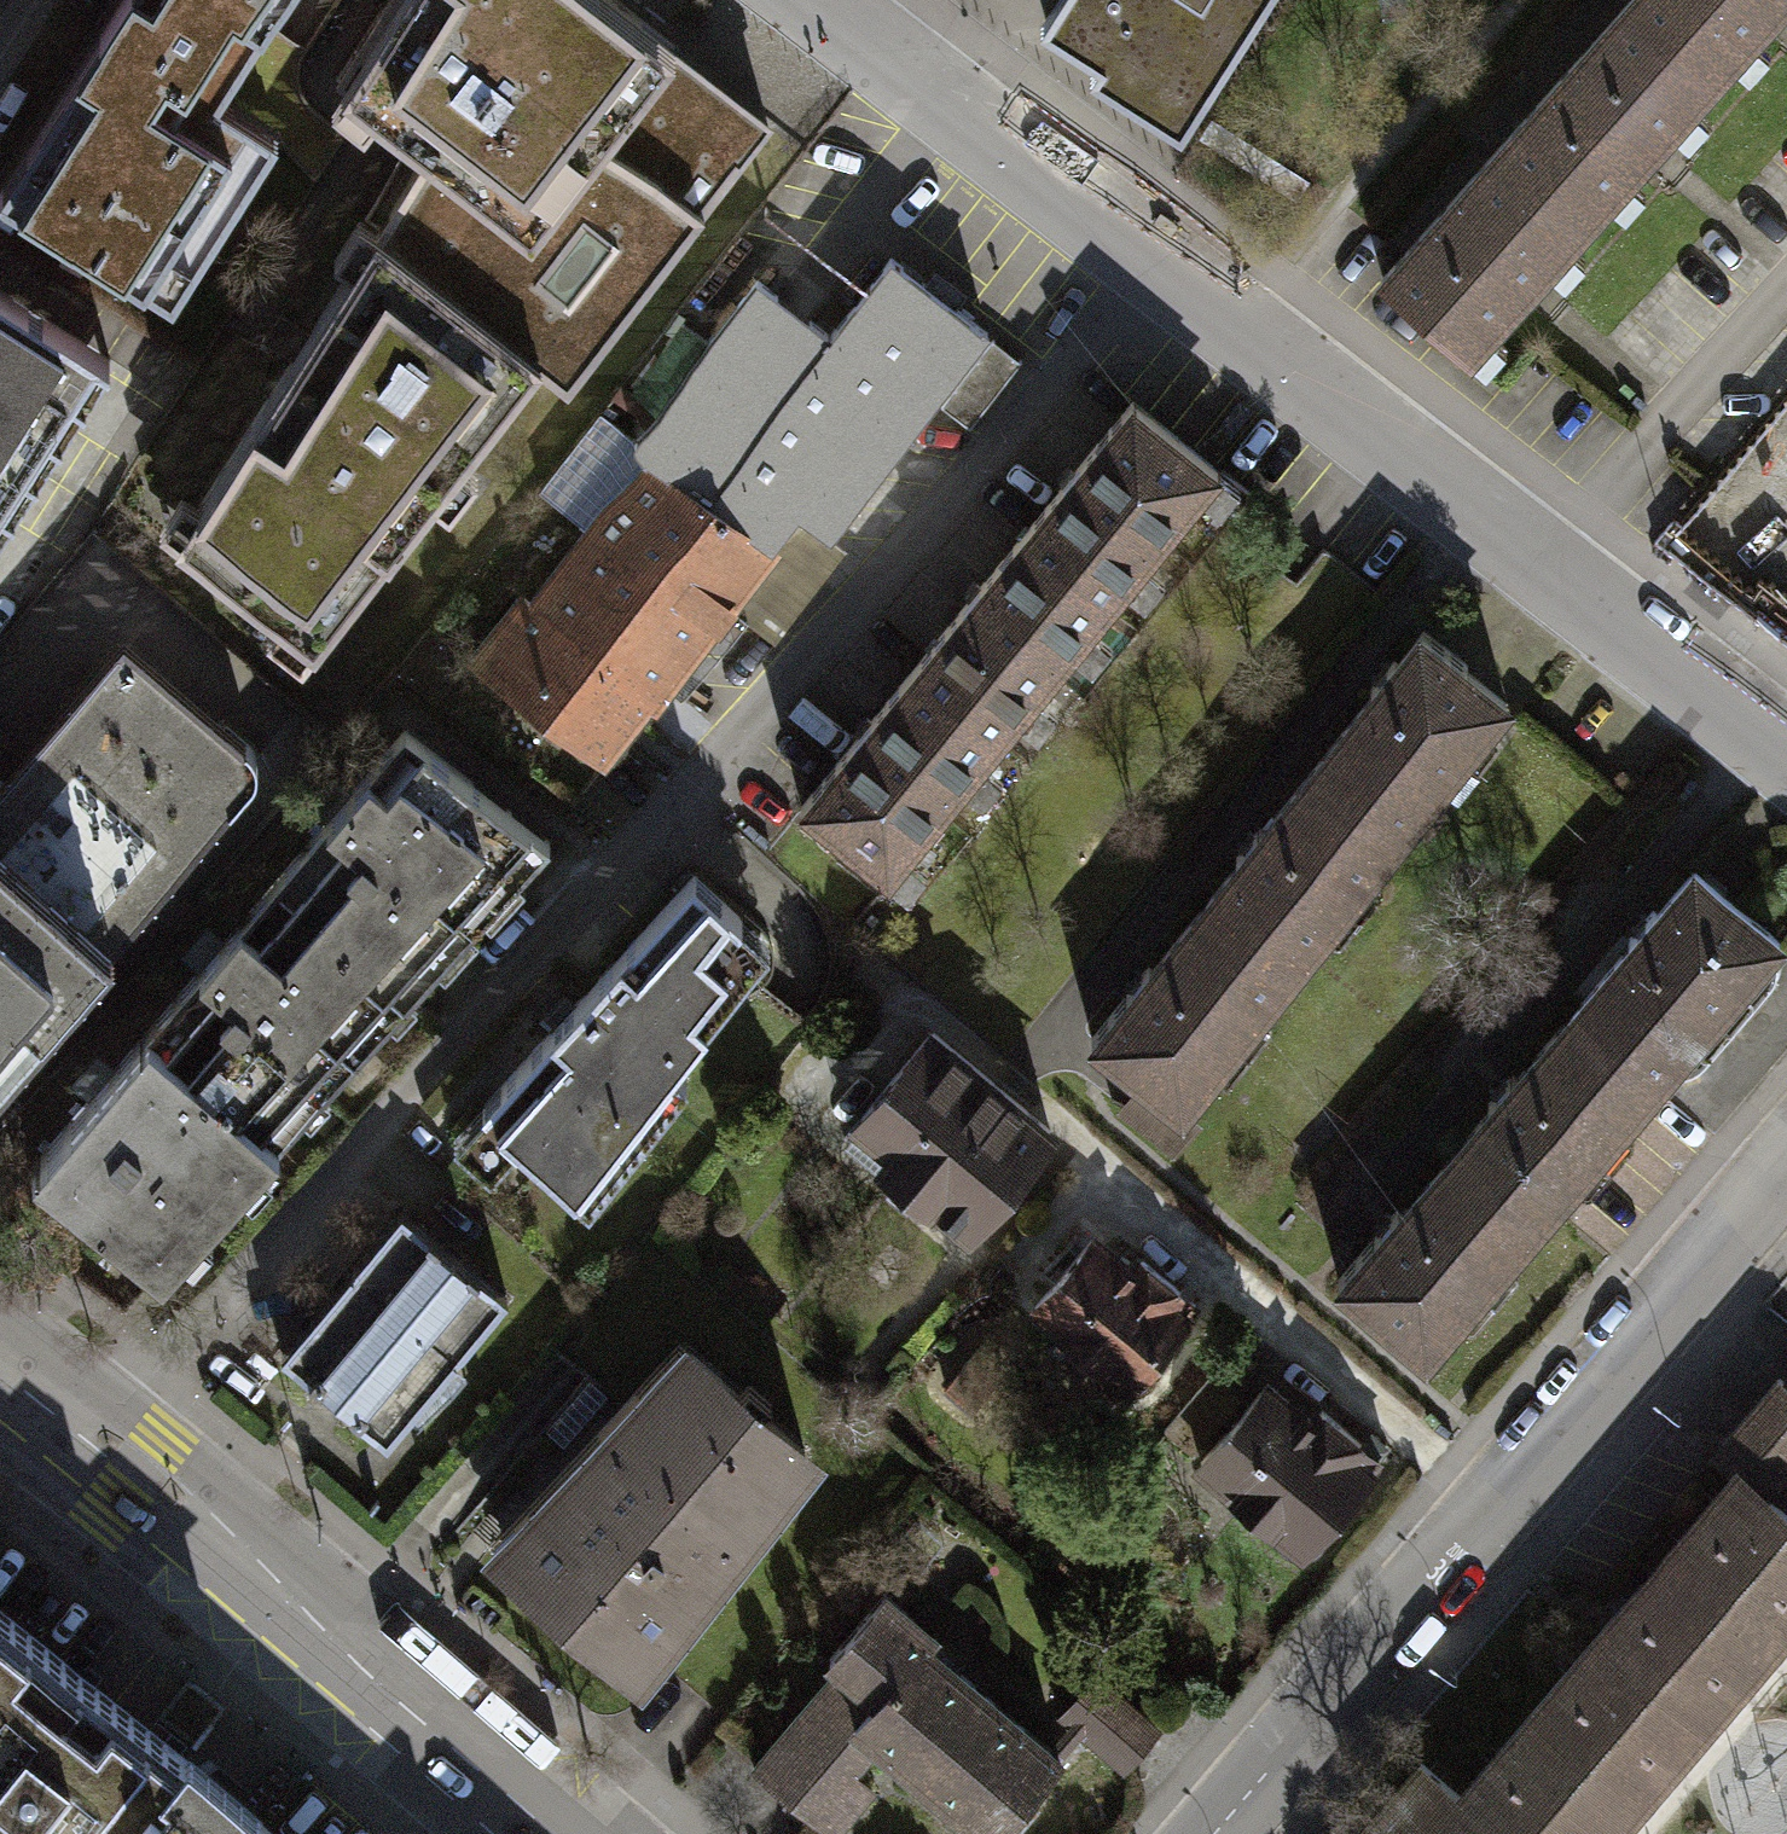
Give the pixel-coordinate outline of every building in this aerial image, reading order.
[(0,180),(0,188),(168,294),(270,134),(214,99),(277,0),(114,0),(0,180)] [(328,77),(423,148),(368,226),(539,359),(566,380),(767,114),(713,75),(612,0),(378,0),(328,77)] [(1038,27),(1149,97),(1184,120),(1261,0),(1056,0),(1038,27)] [(1628,0),(1626,0),(1498,144),(1583,219),(1711,74),(1628,0)] [(1711,74),(1777,0),(1628,0),(1711,74)] [(1583,219),(1498,144),(1381,276),(1466,351),(1583,219)] [(539,359),(368,226),(295,344),(173,543),(316,654),(539,359)] [(590,531),(534,605),(644,687),(654,695),(771,541),(766,537),(792,502),(830,531),(984,329),(888,256),(829,334),(754,278),(631,440),(597,414),(538,491),(590,531)] [(0,282),(0,523),(110,352),(0,282)] [(1018,359),(995,341),(952,394),(978,412),(1018,359)] [(1127,401),(1020,533),(1106,606),(1215,471),(1127,401)] [(1738,537),(1786,576),(1786,475),(1738,537)] [(998,740),(1106,606),(1020,533),(910,670),(998,740)] [(596,750),(644,687),(534,605),(524,597),(477,659),(596,750)] [(1418,629),(1312,761),(1400,831),(1501,704),(1460,671),(1464,665),(1418,629)] [(123,935),(247,771),(247,740),(128,635),(0,784),(0,1076),(62,1004),(63,1004),(123,935)] [(889,876),(998,740),(910,670),(801,806),(889,876)] [(273,878),(404,992),(531,832),(402,725),(326,815),(273,878)] [(1312,761),(1204,897),(1291,966),(1400,831),(1312,761)] [(1693,869),(1573,1009),(1657,1083),(1666,1067),(1695,1065),(1767,978),(1767,949),(1777,939),(1693,869)] [(690,871),(484,1104),(587,1194),(688,1079),(668,1062),(706,1019),(690,1005),(724,967),(712,955),(744,918),(690,871)] [(145,1026),(277,1140),(299,1115),(287,1107),(308,1084),(319,1091),(404,992),(273,878),(199,964),(145,1026)] [(1179,1107),(1291,966),(1204,897),(1091,1037),(1144,1080),(1179,1107)] [(1573,1009),(1454,1144),(1539,1218),(1657,1083),(1573,1009)] [(277,1140),(145,1026),(90,1092),(29,1165),(163,1269),(182,1245),(172,1236),(193,1214),(200,1223),(241,1180),(232,1170),(252,1149),(263,1156),(277,1140)] [(860,1114),(896,1142),(883,1158),(967,1225),(1045,1128),(926,1033),(860,1114)] [(1179,1107),(1144,1080),(1120,1111),(1171,1152),(1196,1121),(1179,1107)] [(22,1102),(0,1084),(0,1129),(22,1102)] [(1422,1351),(1539,1218),(1454,1144),(1337,1278),(1422,1351)] [(347,1408),(384,1439),(507,1297),(394,1213),(277,1353),(311,1382),(306,1393),(321,1406),(335,1418),(347,1408)] [(1128,1387),(1144,1380),(1148,1365),(1149,1351),(1194,1299),(1140,1254),(1129,1267),(1089,1235),(1033,1304),(1098,1365),(1102,1377),(1113,1387),(1128,1387)] [(522,1495),(485,1540),(632,1660),(769,1494),(781,1503),(809,1469),(795,1458),(803,1449),(685,1352),(549,1517),(522,1495)] [(1234,1397),(1208,1375),(1160,1430),(1186,1453),(1234,1397)] [(1720,1449),(1741,1467),(1786,1508),(1786,1384),(1780,1378),(1720,1449)] [(1300,1550),(1317,1545),(1324,1534),(1325,1518),(1384,1445),(1368,1432),(1359,1443),(1319,1409),(1313,1405),(1305,1415),(1264,1381),(1199,1458),(1276,1525),(1276,1537),(1287,1549),(1300,1550)] [(1786,1622),(1786,1508),(1741,1467),(1459,1796),(1421,1764),(1366,1825),(1376,1833),(1605,1833),(1786,1622)] [(754,1773),(810,1819),(877,1737),(995,1833),(996,1833),(1059,1757),(921,1643),(931,1631),(879,1588),(825,1654),(841,1668),(754,1773)] [(245,1817),(217,1794),(0,1613),(0,1833),(231,1833),(245,1817)] [(285,1767),(259,1797),(300,1833),(359,1833),(285,1767)] [(245,1817),(231,1833),(265,1833),(245,1817)]
